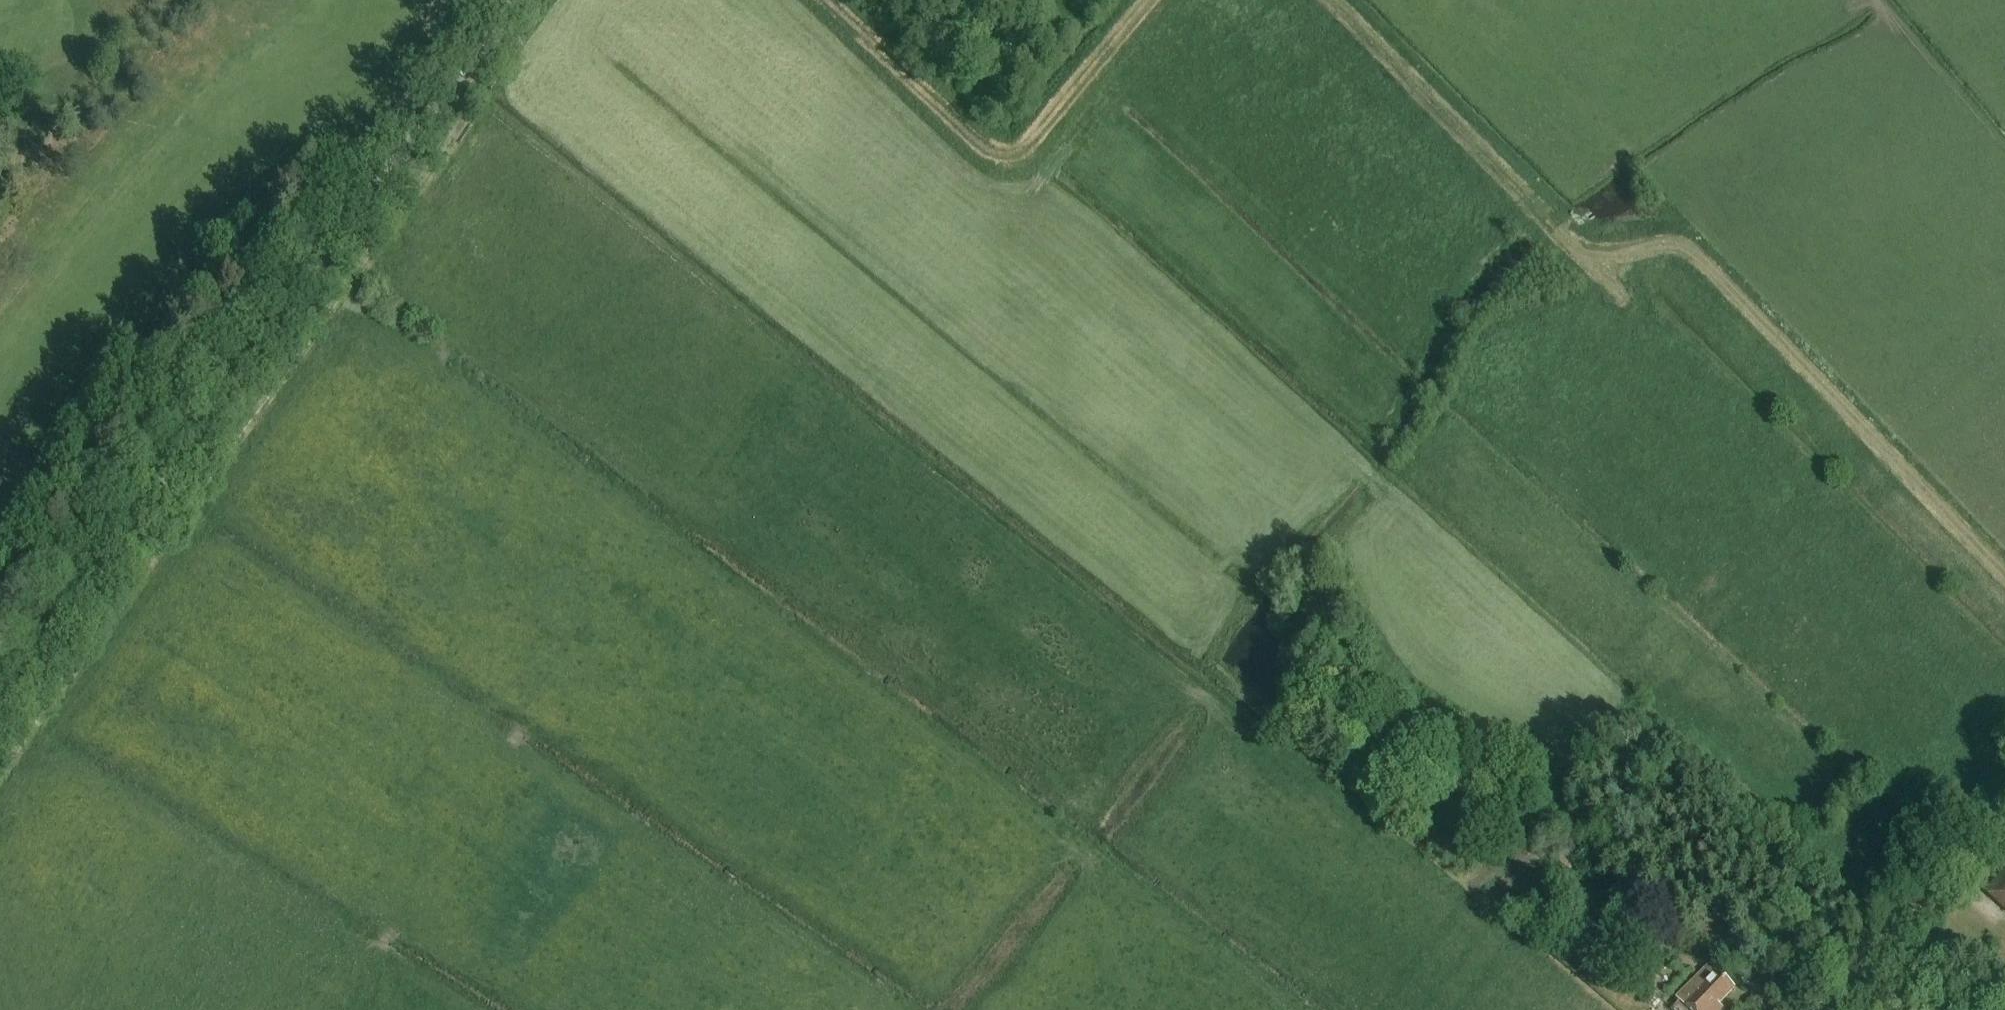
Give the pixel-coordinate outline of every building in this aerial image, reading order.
[(1986,895),(2004,911),(2004,873),(1986,895)] [(1689,1009),(1724,1009),(1718,1005),(1734,989),(1709,966),(1678,1000),(1681,1003),(1689,1009)]
